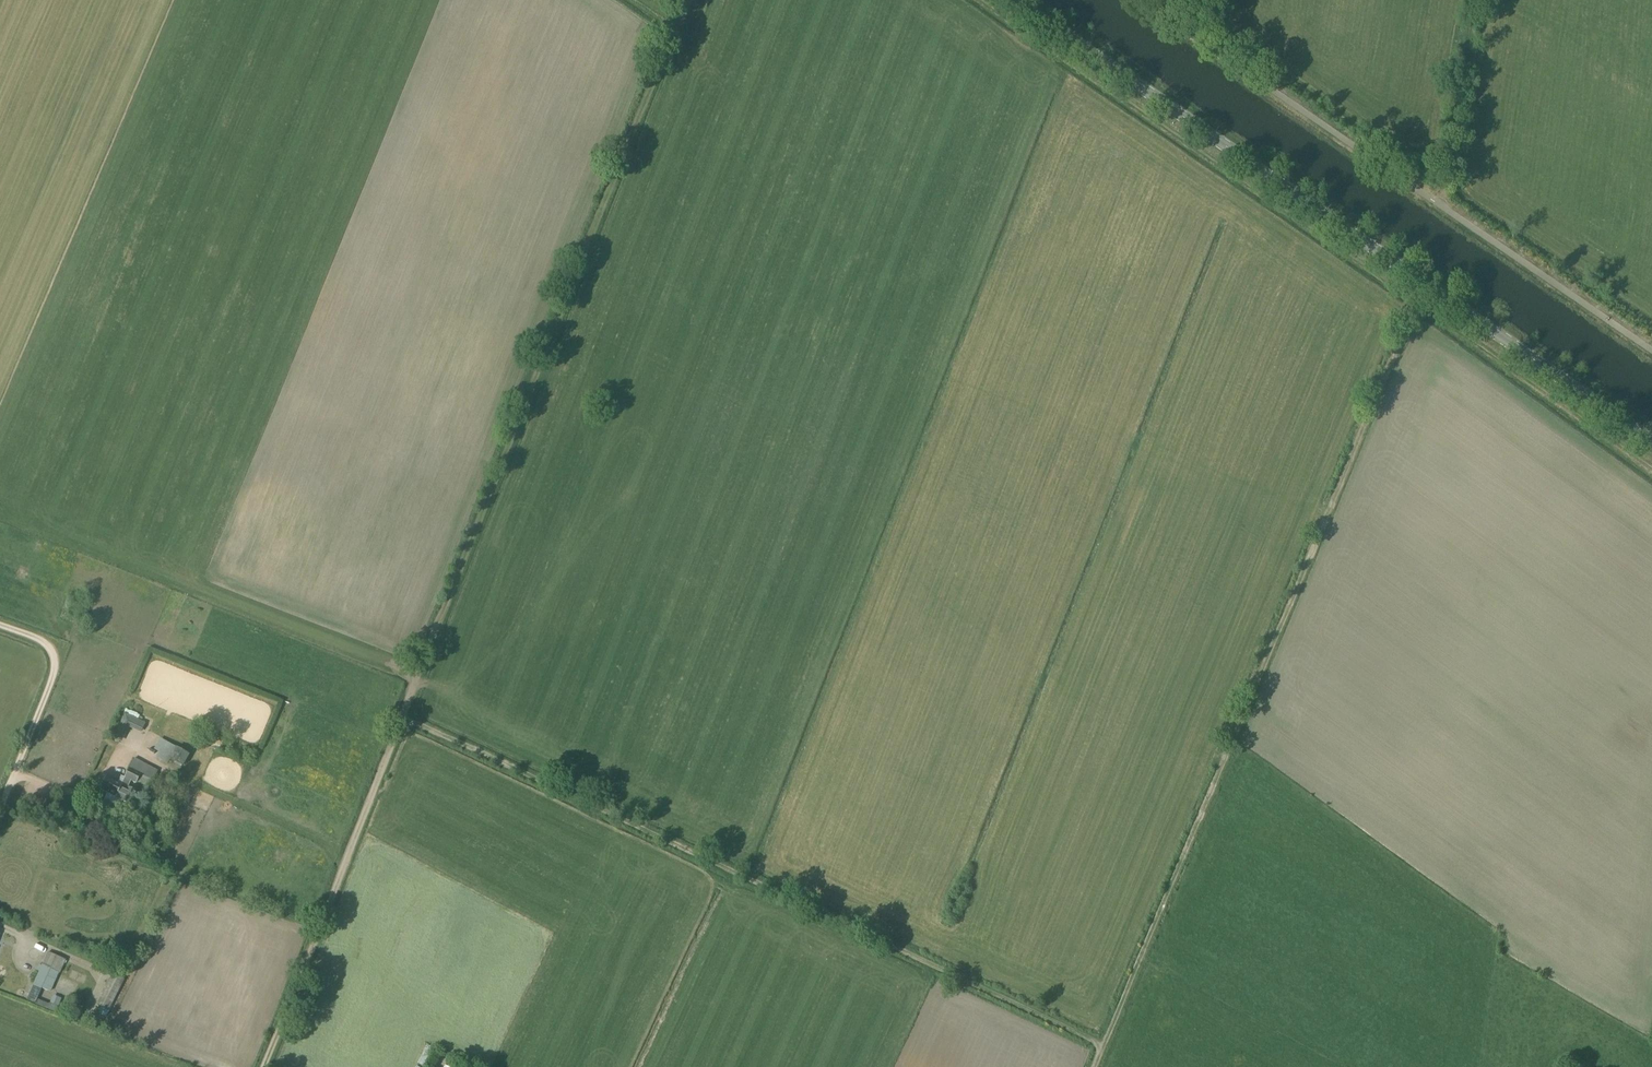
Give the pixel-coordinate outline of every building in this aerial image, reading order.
[(113,738),(121,742),(128,726),(140,732),(144,722),(124,713),(113,738)] [(166,763),(169,758),(182,765),(188,755),(175,747),(166,742),(165,743),(160,739),(153,749),(159,753),(156,758),(166,763)] [(139,774),(139,775),(148,779),(153,768),(134,758),(128,769),(139,774)] [(139,774),(128,769),(123,779),(135,784),(139,775),(139,774)] [(99,789),(115,797),(115,796),(121,799),(121,800),(129,805),(135,792),(127,788),(126,788),(120,785),(121,784),(105,777),(99,789)] [(34,1005),(37,1001),(50,970),(56,958),(47,954),(25,1003),(34,1006),(34,1005)] [(56,958),(50,970),(58,974),(64,961),(56,958)] [(96,1004),(107,1010),(122,982),(110,976),(96,1004)] [(50,1005),(58,1008),(61,1001),(53,997),(50,1005)] [(37,1001),(34,1005),(55,1013),(58,1008),(50,1005),(49,1004),(48,1005),(37,1001)]
